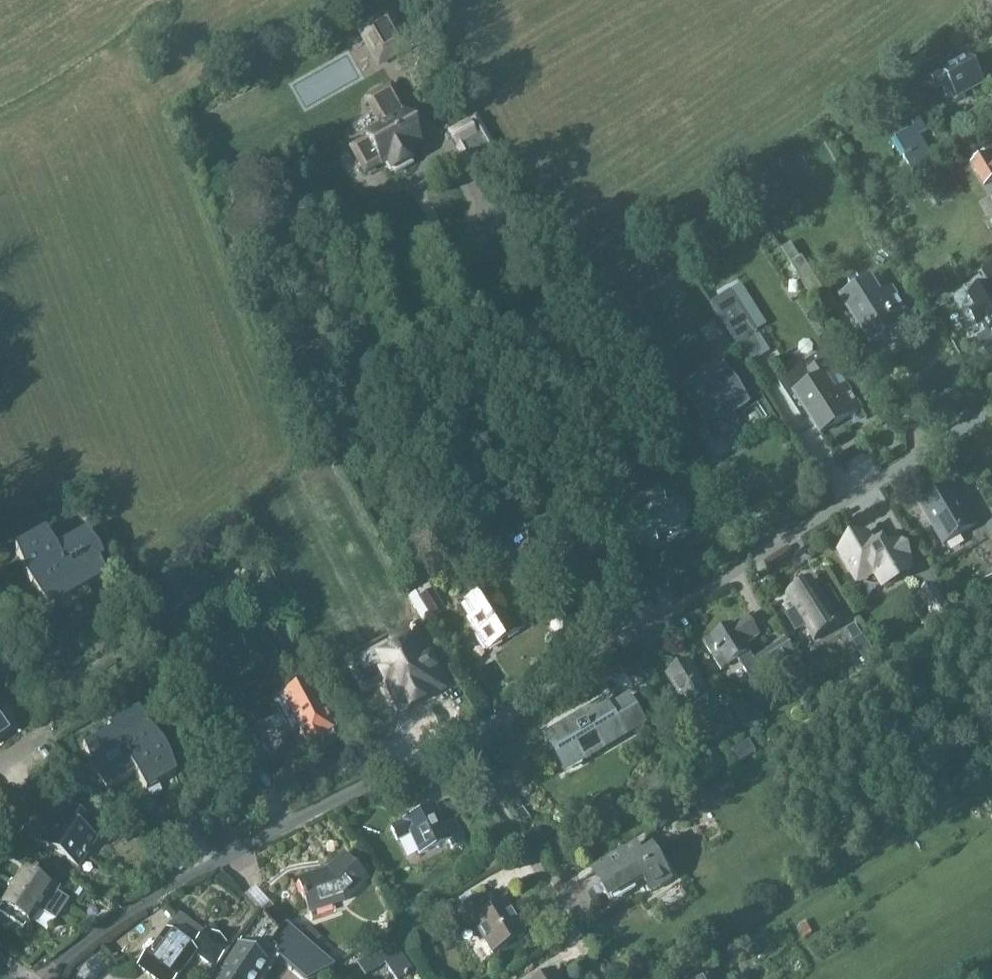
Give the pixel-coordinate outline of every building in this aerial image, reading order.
[(379,66),(383,63),(374,48),(377,46),(371,35),(372,35),(367,25),(388,13),(394,23),(394,22),(395,24),(400,21),(391,5),(356,26),(379,66)] [(400,21),(395,24),(394,22),(394,23),(388,13),(367,25),(372,35),(371,35),(377,46),(374,48),(383,63),(391,59),(408,49),(406,44),(411,41),(400,21)] [(289,46),(279,52),(283,59),(293,54),(289,46)] [(907,64),(911,71),(928,62),(924,55),(907,64)] [(911,71),(917,83),(943,69),(940,64),(936,58),(928,62),(911,71)] [(969,59),(930,80),(936,92),(946,87),(953,101),(983,85),(969,59)] [(361,137),(362,139),(347,148),(364,177),(379,168),(380,170),(387,166),(391,173),(413,160),(409,153),(420,146),(400,112),(404,109),(391,85),(365,100),(380,126),(361,137)] [(477,115),(446,132),(457,151),(467,169),(487,158),(497,153),(477,115)] [(912,175),(935,162),(921,136),(928,132),(922,122),(894,139),(905,158),(903,159),(912,175)] [(985,151),(984,149),(972,156),(975,161),(970,164),(983,186),(991,180),(991,147),(985,151)] [(740,186),(729,193),(737,206),(748,199),(740,186)] [(781,249),(790,264),(814,301),(825,293),(801,257),(800,258),(791,243),(781,249)] [(981,326),(985,333),(976,338),(985,353),(991,349),(991,268),(984,273),(984,274),(990,284),(970,296),(976,307),(967,313),(977,328),(981,326)] [(836,285),(834,287),(871,346),(912,319),(890,287),(882,292),(871,276),(843,295),(836,285)] [(730,290),(710,303),(720,318),(719,318),(722,323),(726,329),(739,349),(740,349),(750,342),(748,338),(757,332),(740,305),(730,290)] [(824,350),(798,367),(808,383),(813,380),(807,372),(829,358),(824,350)] [(798,367),(777,380),(800,415),(805,412),(819,434),(820,435),(822,434),(861,409),(845,384),(829,358),(807,372),(813,380),(808,383),(798,367)] [(687,398),(728,372),(719,359),(678,386),(686,399),(687,398)] [(686,399),(679,403),(695,428),(703,423),(710,434),(715,442),(723,437),(721,434),(728,429),(730,431),(738,426),(731,415),(748,404),(728,372),(687,398),(686,399)] [(675,499),(667,504),(665,491),(662,493),(656,481),(622,499),(629,516),(633,532),(641,547),(657,542),(655,535),(685,526),(691,515),(686,503),(675,499)] [(919,504),(943,545),(975,527),(951,485),(919,504)] [(44,532),(14,549),(24,578),(48,611),(49,611),(53,616),(82,600),(80,594),(106,579),(98,563),(103,560),(98,550),(84,533),(54,550),(44,532)] [(867,533),(837,551),(858,586),(875,576),(881,587),(913,568),(910,564),(912,563),(898,541),(889,547),(884,540),(875,545),(867,533)] [(491,552),(472,564),(487,588),(492,585),(493,586),(507,577),(491,552)] [(784,615),(796,634),(805,628),(814,642),(841,625),(832,610),(840,605),(829,587),(821,592),(813,579),(786,595),(795,609),(784,615)] [(979,588),(987,601),(991,598),(991,581),(979,588)] [(938,582),(916,595),(918,600),(931,622),(932,623),(945,616),(952,612),(954,611),(938,582)] [(418,598),(432,590),(428,584),(408,597),(423,623),(431,618),(418,598)] [(459,607),(466,620),(486,652),(522,629),(522,628),(525,627),(518,616),(514,619),(493,586),(492,585),(487,588),(462,604),(462,605),(459,607)] [(432,590),(418,598),(431,618),(432,620),(445,612),(432,590)] [(952,628),(958,624),(952,612),(945,616),(952,628)] [(704,644),(721,671),(738,661),(750,681),(753,679),(755,682),(764,676),(763,674),(780,663),(788,676),(803,667),(785,639),(753,659),(750,654),(751,653),(746,646),(759,637),(747,617),(704,644)] [(846,630),(854,643),(863,637),(855,625),(846,630)] [(409,629),(351,660),(364,685),(379,677),(395,706),(404,701),(407,707),(419,700),(441,689),(409,629)] [(853,643),(861,656),(872,650),(864,637),(863,637),(854,643),(853,643)] [(872,650),(861,656),(868,667),(878,660),(872,650)] [(668,676),(689,710),(699,704),(700,704),(705,702),(704,701),(710,697),(688,663),(668,676)] [(332,732),(319,706),(320,705),(313,690),(276,709),(284,724),(293,720),(306,746),(310,744),(312,745),(317,742),(318,739),(332,732)] [(547,738),(563,765),(582,754),(578,747),(596,737),(603,749),(628,734),(629,736),(644,727),(627,699),(602,714),(598,707),(547,738)] [(109,733),(82,749),(90,765),(87,767),(91,777),(105,795),(135,777),(145,794),(176,776),(164,748),(137,712),(107,730),(109,733)] [(161,718),(169,738),(179,734),(172,714),(161,718)] [(9,735),(0,722),(0,741),(9,735)] [(739,763),(756,753),(754,749),(749,741),(732,751),(737,760),(739,763)] [(714,774),(716,777),(727,770),(725,767),(714,748),(703,755),(714,774)] [(582,754),(563,765),(566,771),(585,760),(582,754)] [(64,763),(56,769),(66,784),(75,778),(64,763)] [(726,783),(717,789),(720,794),(729,788),(726,783)] [(67,809),(62,817),(51,810),(50,812),(39,805),(21,831),(78,870),(98,841),(94,839),(95,837),(82,828),(87,822),(67,809)] [(390,828),(397,842),(408,837),(417,856),(448,842),(451,849),(463,843),(453,822),(448,825),(443,827),(434,808),(403,822),(390,828)] [(524,809),(518,813),(525,824),(531,820),(524,809)] [(666,817),(656,823),(660,830),(670,823),(666,817)] [(643,853),(637,844),(594,870),(599,878),(602,883),(613,900),(643,882),(650,894),(673,880),(653,847),(643,853)] [(506,846),(498,851),(505,862),(513,858),(506,846)] [(297,880),(309,915),(345,903),(367,882),(342,855),(328,868),(326,869),(321,872),(297,880)] [(495,862),(482,870),(484,874),(497,866),(495,862)] [(23,872),(0,908),(0,917),(24,932),(38,911),(55,922),(68,902),(56,894),(59,888),(49,882),(49,883),(41,878),(37,877),(34,875),(32,878),(23,872)] [(243,896),(258,913),(263,908),(269,904),(254,887),(243,896)] [(456,901),(460,908),(472,900),(468,894),(456,901)] [(473,926),(491,956),(524,936),(503,901),(486,911),(478,897),(472,900),(460,908),(456,910),(468,929),(473,926)] [(263,908),(258,913),(276,931),(284,921),(269,904),(263,908)] [(406,905),(401,908),(407,919),(421,911),(417,906),(409,911),(406,905)] [(170,924),(166,930),(191,949),(203,933),(177,913),(174,918),(170,924)] [(296,978),(297,978),(314,978),(315,978),(334,967),(312,948),(300,937),(286,924),(284,921),(276,931),(258,913),(259,915),(257,918),(238,947),(217,978),(257,978),(266,965),(272,957),(280,964),(296,978)] [(137,967),(153,978),(176,978),(188,963),(193,956),(207,966),(198,978),(211,978),(216,972),(213,970),(230,947),(206,929),(203,933),(191,949),(166,930),(151,950),(150,949),(137,967)] [(309,929),(300,937),(312,948),(320,940),(309,929)] [(393,978),(404,978),(412,973),(391,942),(356,966),(365,978),(384,966),(393,978)]
